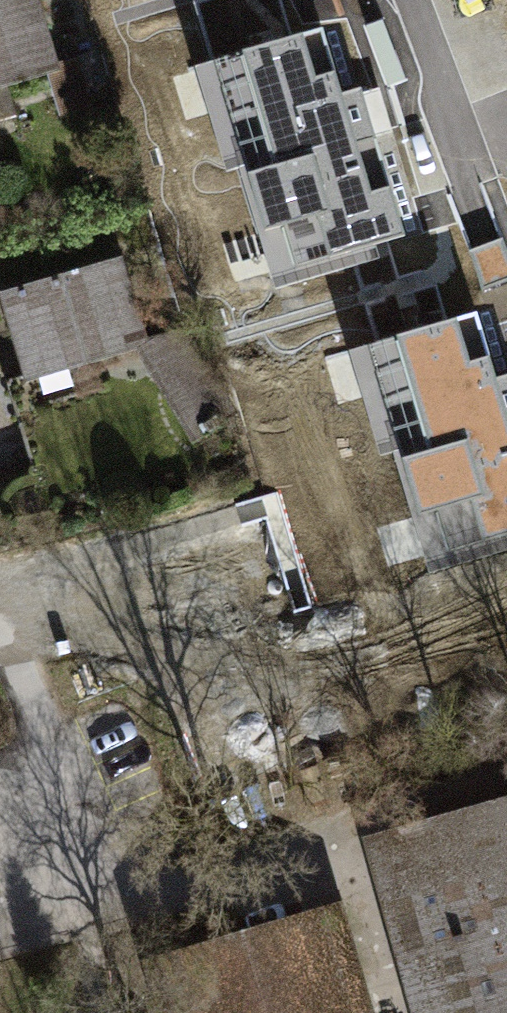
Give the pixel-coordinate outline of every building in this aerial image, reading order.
[(9,102),(3,84),(56,68),(36,0),(0,0),(0,104),(9,102)] [(326,25),(194,63),(226,170),(239,166),(275,290),(342,271),(337,255),(410,234),(395,182),(374,189),(326,25)] [(120,260),(3,294),(28,378),(134,346),(145,343),(144,342),(120,260)] [(352,350),(384,457),(397,453),(433,577),(500,558),(495,542),(506,538),(506,391),(484,311),(352,350)] [(395,834),(445,1012),(506,1012),(506,803),(395,834)] [(298,924),(324,1012),(333,1012),(371,1002),(344,911),(298,924)] [(298,924),(191,955),(208,1012),(324,1012),(298,924)] [(191,955),(144,969),(157,1012),(208,1012),(191,955)]
